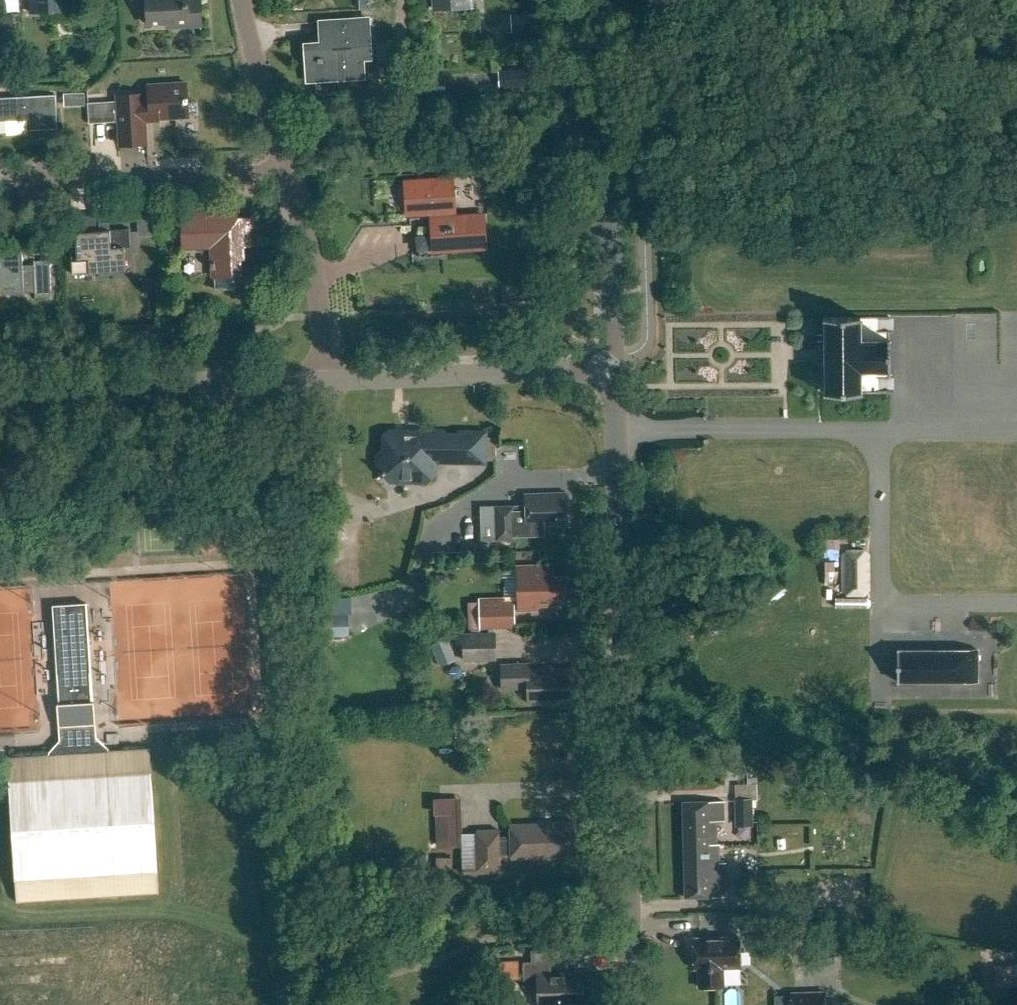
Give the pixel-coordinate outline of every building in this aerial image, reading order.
[(31,11),(72,7),(72,0),(30,0),(31,11)] [(148,24),(173,22),(173,27),(201,25),(199,0),(146,0),(148,24)] [(440,8),(473,6),(473,0),(439,0),(440,8)] [(372,18),(318,20),(321,60),(307,60),(308,83),(363,80),(361,47),(373,46),(372,18)] [(530,70),(498,70),(499,88),(531,87),(530,70)] [(143,85),(144,99),(139,99),(139,94),(113,96),(116,144),(143,143),(142,120),(184,116),(181,83),(143,85)] [(26,120),(26,130),(57,128),(55,93),(0,97),(0,121),(26,120)] [(447,176),(404,179),(407,214),(431,212),(434,249),(481,246),(478,212),(450,214),(447,176)] [(189,216),(178,217),(181,249),(210,248),(210,258),(215,258),(216,267),(211,268),(211,276),(214,276),(215,289),(236,288),(235,275),(237,274),(236,257),(241,256),(240,244),(254,243),(252,215),(237,216),(236,209),(188,213),(189,216)] [(97,220),(74,221),(77,249),(68,250),(70,274),(123,271),(121,248),(128,248),(126,229),(98,231),(97,220)] [(31,260),(31,265),(21,265),(20,248),(0,249),(0,293),(33,291),(33,300),(50,299),(48,259),(31,260)] [(815,364),(825,364),(825,393),(890,392),(889,316),(825,317),(825,346),(815,346),(815,364)] [(379,455),(378,465),(378,468),(381,471),(384,474),(387,472),(402,472),(411,482),(426,482),(436,473),(436,461),(485,462),(486,432),(461,432),(458,434),(458,436),(446,436),(446,434),(443,431),(418,431),(418,432),(389,431),(385,435),(385,452),(381,452),(379,455)] [(560,519),(567,518),(566,492),(525,493),(525,505),(481,507),(482,540),(516,539),(516,524),(527,524),(527,526),(560,525),(560,519)] [(870,590),(870,554),(865,549),(847,549),(842,553),(842,590),(846,596),(865,596),(870,590)] [(504,601),(504,602),(480,603),(481,628),(516,627),(515,612),(519,610),(537,610),(537,606),(554,605),(554,599),(569,599),(568,576),(552,576),(552,565),(518,566),(519,601),(504,601)] [(159,893),(150,748),(143,748),(109,750),(109,749),(96,738),(95,724),(96,724),(94,701),(92,701),(86,603),(53,605),(59,703),(57,703),(59,727),(60,740),(49,753),(49,754),(18,756),(8,757),(17,902),(159,893)] [(347,613),(319,614),(319,638),(348,637),(347,613)] [(496,632),(464,633),(464,658),(496,657),(496,632)] [(432,642),(440,663),(456,657),(447,636),(432,642)] [(978,650),(898,651),(898,681),(978,680),(978,650)] [(558,698),(572,697),(572,668),(529,670),(529,663),(503,664),(503,688),(528,687),(529,704),(558,703),(558,698)] [(753,796),(736,797),(736,823),(753,823),(753,796)] [(717,844),(716,821),(724,820),(724,801),(683,802),(685,897),(726,896),(725,862),(720,862),(719,844),(717,844)] [(510,824),(511,837),(499,837),(499,829),(478,830),(478,833),(463,834),(464,872),(500,872),(499,855),(511,854),(511,858),(576,856),(575,822),(510,824)] [(723,986),(723,968),(741,967),(740,937),(694,938),(694,968),(698,968),(699,987),(723,986)] [(551,961),(524,962),(524,986),(538,986),(539,1004),(581,1004),(580,973),(552,974),(551,961)] [(791,1004),(828,1004),(828,990),(791,991),(791,1004)]
